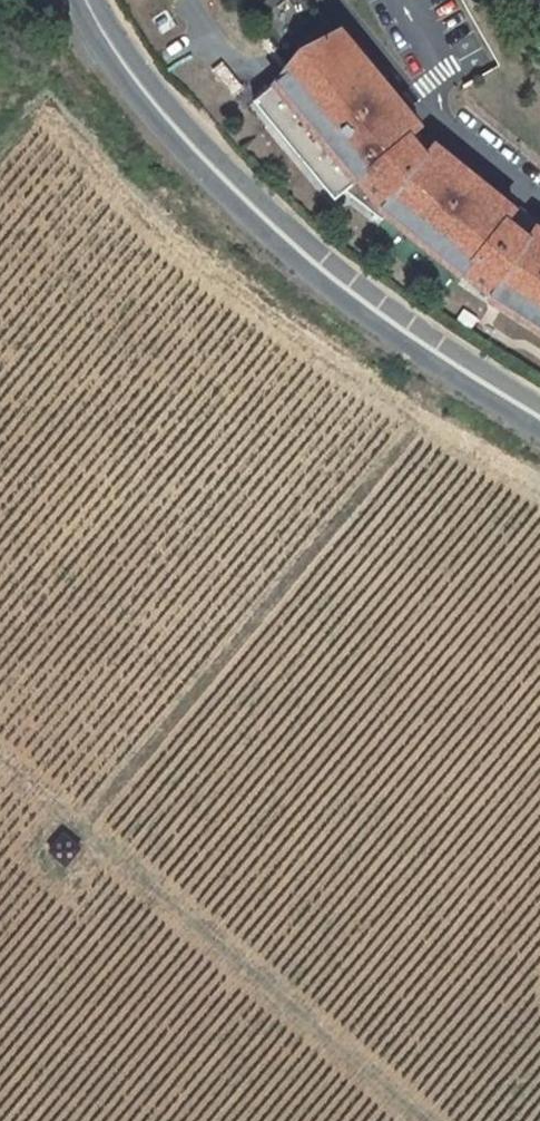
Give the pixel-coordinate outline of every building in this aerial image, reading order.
[(256,90),(336,190),(347,181),(383,211),(389,204),(464,268),(465,267),(491,288),(490,289),(539,322),(539,227),(534,222),(528,231),(519,223),(509,214),(515,206),(433,137),(427,145),(413,128),(421,121),(342,22),(330,31),(322,20),(300,37),(308,48),(256,90)] [(421,121),(413,128),(427,145),(433,137),(421,121)] [(515,206),(509,214),(519,223),(528,231),(534,222),(515,206)]
